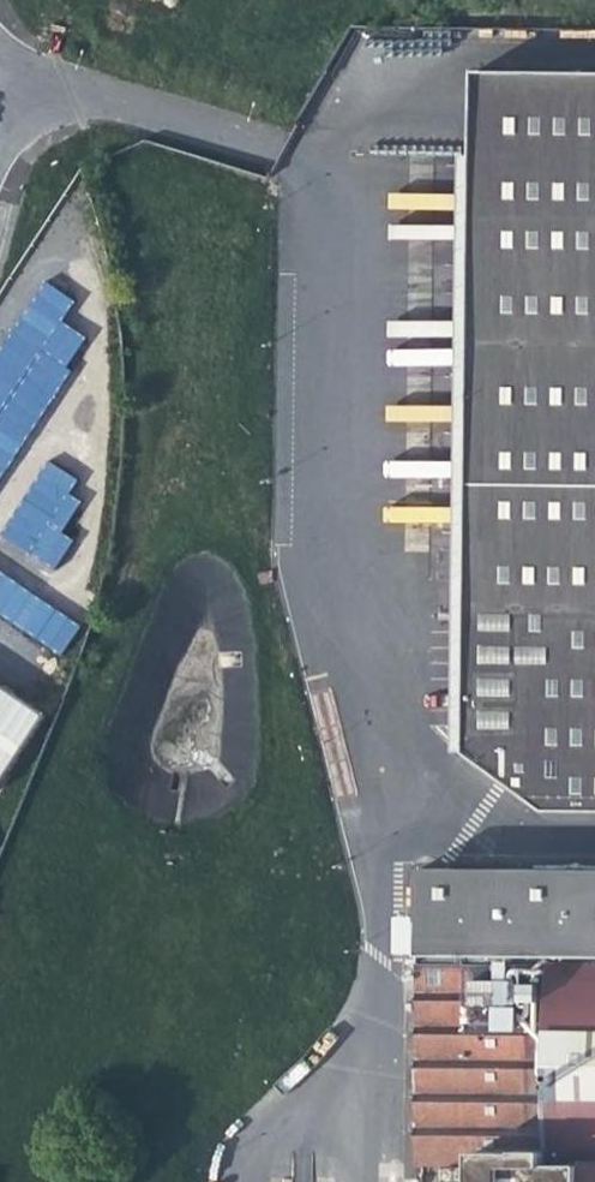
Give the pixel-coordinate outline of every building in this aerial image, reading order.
[(483,66),(473,745),(558,803),(594,803),(594,67),(483,66)] [(86,337),(60,321),(73,299),(39,279),(0,344),(0,479),(86,337)] [(85,484),(48,460),(0,534),(0,535),(53,570),(73,540),(55,529),(85,484)] [(60,655),(79,626),(0,572),(0,614),(60,655)] [(46,716),(0,686),(0,785),(46,716)] [(593,938),(593,911),(419,913),(419,1169),(476,1169),(476,1181),(594,1181),(594,938),(593,938)]
